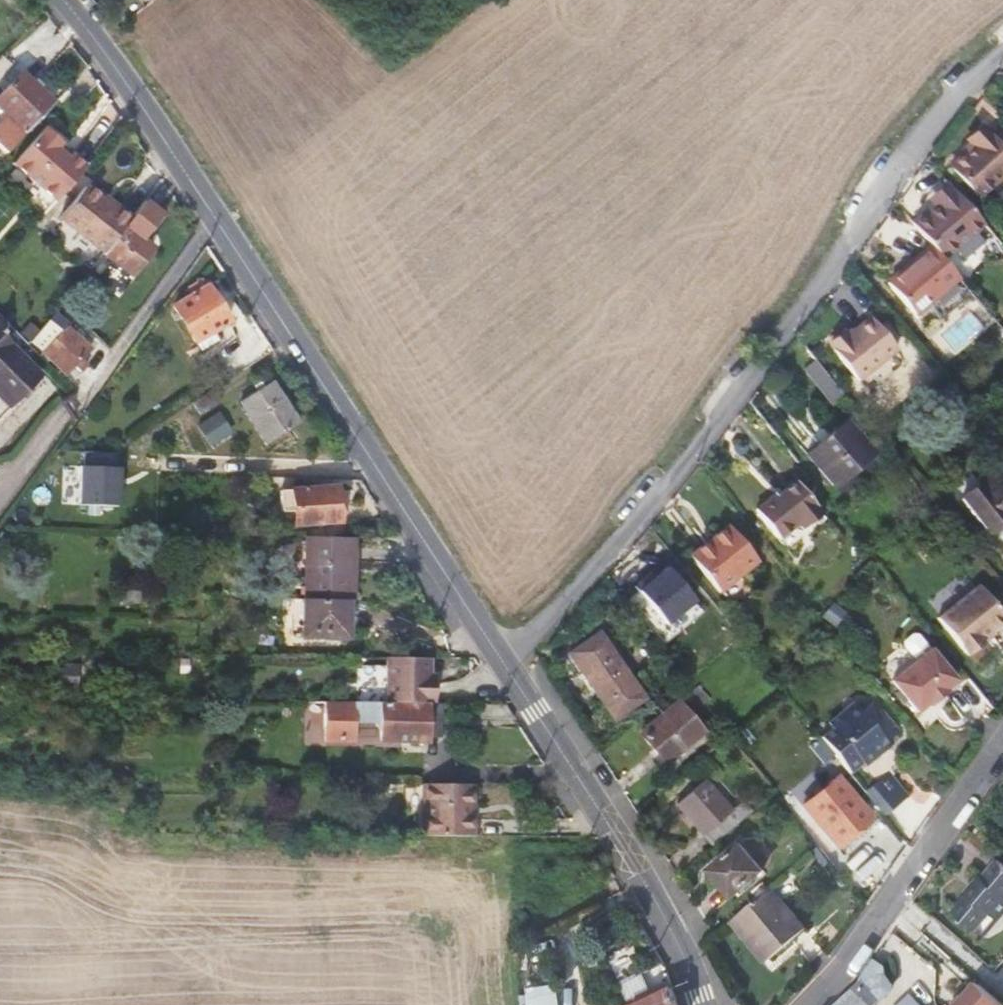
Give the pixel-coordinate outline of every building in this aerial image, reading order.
[(0,98),(0,148),(7,155),(27,133),(28,132),(55,104),(23,73),(0,98)] [(61,202),(91,168),(76,155),(73,159),(62,149),(67,144),(51,129),(19,165),(61,202)] [(1000,147),(991,137),(975,152),(978,155),(956,174),(982,204),(1002,185),(1002,150),(1000,147)] [(64,216),(106,252),(135,217),(122,206),(117,211),(88,185),(64,216)] [(941,259),(982,223),(953,191),(951,193),(947,187),(929,203),(933,208),(923,217),(920,213),(909,222),(929,245),(941,259)] [(161,218),(147,202),(135,217),(106,252),(132,274),(151,251),(142,241),(161,218)] [(913,314),(956,276),(941,259),(929,245),(886,283),(913,314)] [(212,333),(231,321),(210,288),(176,308),(196,342),(203,339),(207,345),(215,341),(212,333)] [(38,347),(72,311),(64,302),(32,342),(38,347)] [(828,345),(855,380),(895,349),(866,313),(842,332),(843,333),(828,345)] [(75,356),(85,345),(64,325),(41,350),(62,371),(75,356)] [(39,377),(0,338),(0,417),(39,377)] [(91,340),(85,345),(75,356),(86,366),(102,351),(91,340)] [(837,411),(848,403),(812,357),(802,366),(837,411)] [(232,398),(223,384),(198,401),(207,414),(232,398)] [(243,403),(270,443),(299,423),(272,385),(243,403)] [(867,444),(843,413),(803,446),(828,476),(867,444)] [(122,465),(66,464),(66,483),(76,483),(75,505),(121,506),(122,465)] [(959,497),(987,533),(1002,520),(1002,472),(999,467),(959,497)] [(751,505),(774,533),(793,518),(798,525),(817,509),(790,477),(772,491),(770,490),(751,505)] [(337,490),(279,488),(279,511),(292,512),(292,526),(336,528),(337,490)] [(727,522),(687,554),(717,589),(756,557),(727,522)] [(300,536),(300,577),(350,577),(350,537),(300,536)] [(668,623),(697,599),(668,564),(639,587),(668,623)] [(300,577),(300,599),(341,600),(350,600),(350,577),(300,577)] [(939,621),(969,658),(984,646),(981,642),(1002,624),(1002,616),(981,588),(939,621)] [(635,593),(627,602),(659,630),(667,621),(635,593)] [(300,599),(299,620),(311,620),(341,621),(341,600),(300,599)] [(341,638),(341,621),(311,620),(299,620),(299,637),(341,638)] [(597,632),(568,650),(600,702),(628,684),(597,632)] [(947,694),(958,684),(933,653),(920,637),(916,637),(907,644),(906,649),(919,664),(894,684),(919,716),(931,706),(932,709),(948,695),(947,694)] [(386,656),(386,703),(433,704),(433,682),(428,682),(429,657),(386,656)] [(827,724),(817,733),(847,770),(859,759),(861,761),(876,749),(871,743),(878,736),(881,738),(895,727),(871,698),(857,708),(849,698),(823,719),(827,724)] [(673,701),(639,732),(662,760),(697,730),(673,701)] [(327,716),(364,716),(364,703),(327,702),(327,716)] [(445,737),(445,704),(435,704),(433,704),(364,703),(364,716),(364,745),(380,745),(380,748),(426,749),(427,738),(445,737)] [(884,765),(860,785),(880,810),(905,789),(884,765)] [(835,779),(802,806),(834,846),(867,819),(835,779)] [(673,806),(707,848),(734,824),(699,782),(673,806)] [(422,785),(422,834),(471,835),(472,786),(422,785)] [(737,843),(709,869),(732,894),(759,869),(737,843)] [(1002,917),(1002,860),(1002,859),(988,877),(986,875),(970,891),(972,893),(957,910),(985,933),(999,916),(1001,919),(1002,917)] [(806,925),(770,886),(734,917),(770,956),(806,925)] [(876,991),(883,997),(891,989),(892,980),(884,972),(885,964),(880,959),(875,955),(858,981),(850,990),(842,998),(835,1004),(860,1004),(876,991)] [(1002,1003),(1002,998),(978,977),(955,1004),(1001,1004),(1002,1003)] [(529,985),(531,1004),(562,1004),(560,982),(529,985)] [(671,986),(632,1004),(677,1004),(671,986)] [(909,996),(901,1004),(918,1004),(909,996)]
